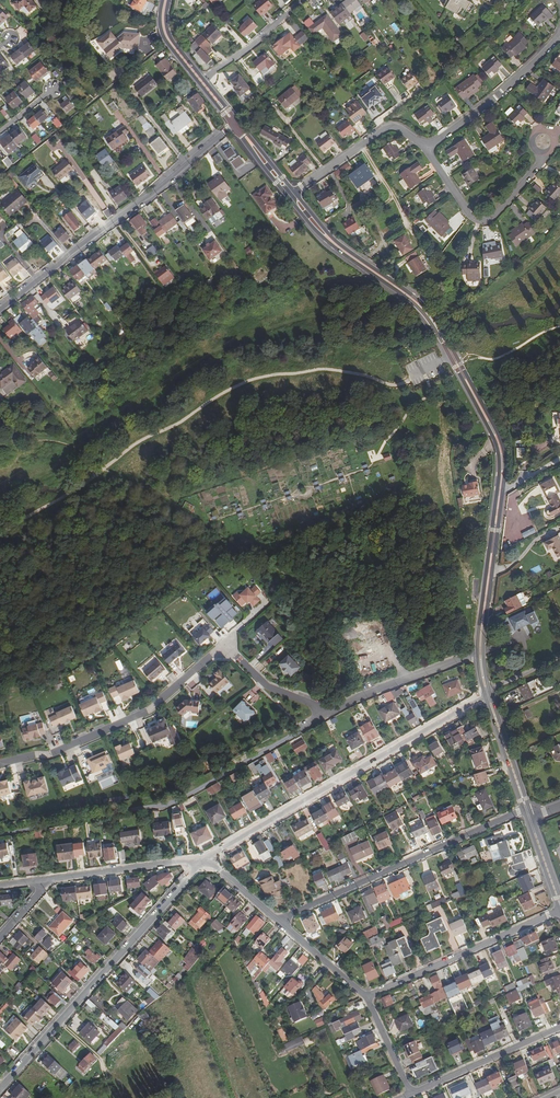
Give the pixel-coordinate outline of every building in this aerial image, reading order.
[(36,8),(37,7),(32,0),(19,0),(17,0),(13,3),(18,9),(24,5),(30,12),(36,8)] [(135,3),(131,2),(129,6),(135,9),(134,10),(140,13),(140,14),(143,16),(146,9),(154,13),(157,7),(150,3),(149,4),(147,2),(148,0),(136,0),(135,3)] [(267,10),(272,6),(267,0),(260,0),(252,7),(260,16),(264,13),(264,12),(267,10)] [(356,8),(350,0),(347,0),(343,3),(350,13),(356,8)] [(356,8),(361,5),(358,0),(350,0),(356,8)] [(444,6),(454,12),(455,11),(460,14),(459,15),(465,18),(469,13),(468,12),(469,11),(471,12),(475,4),(469,1),(468,0),(447,0),(444,6)] [(335,7),(329,11),(338,23),(351,13),(350,13),(343,3),(342,3),(336,8),(335,7)] [(551,13),(545,6),(532,19),(538,26),(540,28),(545,22),(546,23),(550,20),(548,17),(551,13)] [(8,17),(0,8),(0,25),(8,17)] [(315,25),(310,19),(305,23),(314,34),(324,27),(334,41),(343,35),(327,15),(315,25)] [(361,26),(369,22),(366,17),(359,21),(361,26)] [(241,29),(238,31),(244,37),(247,35),(248,36),(257,27),(250,19),(241,28),(241,29)] [(538,26),(532,19),(529,22),(536,29),(538,26)] [(391,25),(397,33),(400,30),(394,22),(391,25)] [(214,25),(205,34),(213,43),(223,34),(214,25)] [(103,46),(116,36),(112,31),(99,42),(103,46)] [(285,38),(274,47),(281,56),(307,36),(304,31),(289,42),(285,38)] [(132,35),(132,32),(126,32),(126,36),(124,37),(120,40),(118,38),(106,49),(113,58),(125,48),(139,49),(141,36),(132,35)] [(360,35),(365,42),(369,39),(364,32),(360,35)] [(516,56),(527,46),(530,43),(521,33),(504,49),(512,59),(516,56)] [(106,49),(118,38),(116,36),(103,46),(106,49)] [(22,50),(28,57),(36,50),(31,43),(22,50)] [(213,59),(197,43),(192,48),(197,53),(198,52),(202,55),(202,56),(210,65),(210,66),(212,68),(214,68),(217,64),(213,60),(213,59)] [(528,48),(527,46),(516,56),(518,58),(528,48)] [(28,57),(22,50),(13,56),(19,64),(28,57)] [(198,52),(197,53),(193,56),(204,67),(208,64),(210,66),(210,65),(202,56),(202,55),(198,52)] [(258,59),(253,62),(260,71),(266,66),(269,69),(275,64),(266,52),(261,56),(262,56),(259,59),(258,59)] [(1,73),(10,66),(2,55),(0,57),(0,71),(1,73)] [(502,65),(495,57),(483,68),(491,77),(500,70),(498,69),(502,65)] [(177,75),(171,67),(172,67),(166,59),(157,66),(169,81),(177,75)] [(42,64),(31,72),(37,81),(48,72),(42,64)] [(388,67),(377,76),(384,84),(395,76),(388,67)] [(419,80),(413,71),(402,79),(409,88),(419,80)] [(468,96),(478,88),(482,86),(481,85),(484,82),(478,74),(475,76),(474,75),(456,89),(463,99),(468,96)] [(240,75),(231,81),(230,83),(240,96),(250,88),(240,75)] [(71,77),(64,82),(66,86),(74,81),(71,77)] [(155,83),(150,77),(136,89),(143,97),(154,88),(152,86),(155,83)] [(544,102),(554,87),(544,79),(538,88),(531,84),(527,90),(544,102)] [(27,98),(35,92),(27,81),(19,87),(27,98)] [(362,99),(369,108),(373,104),(374,106),(380,101),(379,100),(383,97),(375,86),(370,90),(371,91),(362,99)] [(299,98),(292,88),(278,99),(286,109),(299,98)] [(480,91),(478,88),(468,96),(469,99),(480,91)] [(24,101),(16,91),(7,98),(15,107),(24,101)] [(201,105),(202,104),(205,102),(199,94),(189,101),(198,113),(203,109),(201,105)] [(456,106),(448,95),(438,102),(445,112),(452,108),(452,109),(456,106)] [(74,107),(68,98),(65,101),(66,102),(62,106),(67,113),(74,107)] [(362,115),(367,112),(357,100),(347,108),(350,113),(348,114),(354,123),(362,118),(362,115)] [(120,111),(115,103),(109,107),(115,115),(120,111)] [(434,113),(428,105),(415,114),(422,124),(431,118),(430,116),(434,113)] [(515,111),(509,117),(517,126),(525,119),(524,117),(528,114),(520,106),(515,111)] [(3,107),(0,109),(0,110),(6,118),(9,115),(3,107)] [(188,126),(193,122),(182,107),(177,110),(181,116),(172,123),(166,114),(161,117),(175,136),(180,131),(183,135),(190,129),(188,126)] [(509,117),(515,111),(512,108),(505,114),(509,117)] [(36,116),(42,124),(49,118),(42,109),(39,112),(40,113),(36,116)] [(151,137),(157,132),(143,114),(137,119),(151,137)] [(42,124),(36,116),(32,120),(30,119),(28,121),(30,123),(28,125),(30,128),(32,126),(34,130),(42,124)] [(62,126),(57,118),(52,122),(58,129),(62,126)] [(342,137),(347,134),(350,132),(351,133),(355,130),(347,120),(336,128),(342,137)] [(503,139),(492,122),(486,126),(490,132),(481,139),(488,150),(503,139)] [(126,127),(108,139),(116,152),(135,139),(126,127)] [(291,141),(265,127),(262,133),(276,142),(276,143),(286,149),(291,141)] [(11,136),(18,144),(27,138),(20,129),(11,136)] [(43,141),(37,133),(33,137),(38,145),(43,141)] [(335,143),(329,134),(317,144),(323,152),(335,143)] [(18,144),(11,136),(11,135),(1,143),(9,153),(19,146),(18,144)] [(171,149),(161,138),(152,145),(160,155),(165,151),(166,153),(171,149)] [(464,161),(474,154),(464,139),(447,151),(451,157),(458,153),(464,161)] [(401,150),(395,141),(384,148),(393,161),(402,155),(399,151),(401,150)] [(232,147),(224,152),(236,169),(245,162),(240,155),(238,157),(236,154),(237,154),(232,147)] [(115,171),(119,168),(106,150),(97,156),(105,167),(110,164),(115,171)] [(223,160),(218,153),(212,158),(217,164),(223,160)] [(311,163),(304,155),(299,158),(300,160),(289,168),(297,178),(308,169),(306,167),(311,163)] [(14,164),(8,157),(3,161),(9,168),(14,164)] [(53,173),(61,181),(74,169),(66,161),(53,173)] [(402,174),(406,181),(412,189),(423,181),(418,173),(424,169),(419,162),(402,174)] [(142,163),(127,173),(129,176),(144,166),(142,163)] [(355,170),(350,163),(336,173),(340,180),(355,170)] [(38,177),(40,179),(44,175),(36,164),(20,178),(27,187),(27,186),(29,188),(34,184),(32,182),(34,180),(38,177)] [(152,176),(145,166),(130,177),(137,187),(145,182),(144,181),(147,179),(152,176)] [(352,176),(364,197),(380,187),(368,166),(352,176)] [(480,178),(473,168),(463,175),(467,181),(466,182),(469,186),(480,178)] [(12,177),(8,172),(4,175),(16,190),(20,187),(12,177)] [(218,195),(224,191),(230,186),(222,174),(209,183),(218,195)] [(271,191),(265,183),(252,192),(265,210),(275,202),(269,193),(271,191)] [(559,186),(556,184),(555,183),(550,189),(549,188),(545,192),(556,201),(559,195),(559,188),(559,186)] [(540,193),(543,189),(537,184),(533,187),(540,193)] [(128,198),(120,186),(109,193),(117,205),(128,198)] [(435,195),(430,186),(419,193),(428,206),(437,200),(434,196),(435,195)] [(324,207),(325,207),(338,199),(332,190),(328,192),(327,191),(317,196),(324,207)] [(11,216),(20,208),(28,202),(19,191),(2,204),(11,216)] [(57,195),(47,203),(49,206),(53,202),(54,203),(60,198),(57,195)] [(207,218),(220,209),(211,197),(206,201),(207,203),(206,205),(206,206),(201,209),(207,218)] [(77,208),(86,219),(96,211),(86,200),(81,205),(77,208)] [(539,218),(547,208),(538,200),(533,206),(532,205),(529,208),(539,218)] [(184,210),(187,209),(185,205),(176,211),(182,220),(181,221),(183,223),(182,223),(187,229),(194,224),(184,210)] [(197,222),(187,209),(184,210),(194,224),(197,222)] [(220,209),(207,218),(208,220),(221,211),(220,209)] [(448,224),(439,214),(435,211),(426,220),(442,237),(452,228),(448,224)] [(439,214),(448,224),(451,222),(441,212),(439,214)] [(71,213),(64,219),(76,232),(82,227),(71,213)] [(161,226),(165,232),(178,224),(171,214),(159,222),(161,226)] [(147,226),(139,215),(131,221),(142,236),(146,233),(143,228),(147,226)] [(352,233),(360,228),(361,227),(354,216),(350,219),(351,220),(344,224),(350,234),(352,233)] [(158,229),(161,227),(155,220),(151,223),(153,226),(155,225),(158,229)] [(528,222),(525,225),(514,233),(510,236),(517,246),(536,233),(528,222)] [(512,231),(514,233),(525,225),(523,222),(512,231)] [(187,229),(182,223),(179,225),(184,232),(187,229)] [(165,232),(161,226),(161,227),(158,229),(155,231),(159,237),(166,232),(165,232)] [(70,237),(62,228),(55,234),(63,243),(70,237)] [(24,235),(20,231),(15,236),(18,239),(15,242),(24,252),(33,245),(24,235)] [(42,243),(49,252),(57,245),(50,236),(42,243)] [(395,241),(402,256),(413,251),(405,236),(395,241)] [(208,247),(203,251),(211,261),(223,252),(215,241),(210,245),(208,247)] [(495,245),(482,247),(484,260),(504,257),(502,244),(495,245)] [(131,255),(134,259),(137,256),(129,245),(120,251),(124,256),(126,258),(127,258),(131,255)] [(151,258),(159,253),(153,245),(146,251),(151,258)] [(250,246),(245,250),(250,256),(255,253),(250,246)] [(124,256),(120,251),(117,247),(108,253),(115,262),(124,256)] [(108,262),(102,267),(103,268),(110,263),(101,251),(88,261),(95,270),(99,267),(95,262),(101,258),(102,260),(105,258),(108,262)] [(136,262),(134,259),(131,255),(127,258),(132,265),(136,262)] [(408,263),(416,277),(426,271),(419,257),(408,263)] [(25,269),(17,258),(7,266),(15,277),(19,275),(18,274),(25,269)] [(101,265),(102,267),(108,262),(105,258),(102,260),(101,258),(95,262),(99,267),(101,265)] [(95,270),(88,261),(87,259),(79,265),(87,276),(95,270)] [(481,280),(480,262),(473,262),(473,261),(468,261),(468,263),(463,263),(463,274),(468,274),(468,280),(481,280)] [(1,283),(1,282),(4,279),(5,280),(10,277),(1,265),(0,265),(0,284),(1,283)] [(87,276),(79,265),(75,268),(70,271),(79,283),(87,276)] [(164,287),(174,279),(166,267),(159,273),(158,271),(154,274),(164,287)] [(225,272),(219,278),(223,283),(229,276),(225,272)] [(11,278),(10,277),(5,280),(4,279),(1,282),(1,283),(0,284),(0,286),(11,278)] [(74,282),(70,285),(71,287),(65,291),(62,293),(69,302),(81,293),(74,282)] [(52,310),(65,299),(55,286),(42,297),(52,310)] [(27,313),(33,308),(39,304),(33,295),(28,299),(29,300),(22,306),(27,313)] [(33,308),(27,313),(36,325),(41,321),(37,317),(39,316),(33,308)] [(13,320),(16,324),(23,319),(20,315),(13,320)] [(46,337),(33,321),(31,322),(29,319),(21,325),(28,335),(29,334),(31,337),(34,334),(36,337),(34,339),(40,345),(45,341),(44,339),(46,337)] [(9,328),(8,327),(3,330),(10,339),(17,333),(17,335),(22,331),(16,324),(13,320),(9,323),(10,325),(11,326),(9,328)] [(76,332),(84,342),(90,337),(83,327),(76,332)] [(84,342),(76,332),(69,337),(76,347),(84,342)] [(46,342),(45,341),(40,345),(34,339),(36,337),(34,334),(31,337),(40,347),(46,342)] [(40,376),(48,370),(39,359),(34,362),(35,363),(32,366),(32,367),(28,370),(35,379),(39,375),(40,376)] [(21,388),(29,382),(15,366),(0,378),(0,384),(10,397),(21,388)] [(537,454),(549,449),(545,441),(534,446),(537,454)] [(548,490),(557,485),(553,478),(544,482),(548,490)] [(483,494),(480,481),(474,482),(474,484),(472,484),(467,485),(465,485),(467,497),(483,494)] [(557,493),(559,491),(557,485),(548,490),(544,482),(541,484),(548,497),(557,493)] [(557,493),(548,497),(553,507),(548,509),(548,510),(547,511),(548,514),(549,515),(550,515),(552,515),(559,511),(559,499),(557,493)] [(185,502),(183,508),(191,511),(193,505),(185,502)] [(520,530),(524,539),(537,533),(533,524),(520,530)] [(559,535),(550,540),(545,543),(549,550),(553,547),(558,557),(559,556),(559,538),(559,535)] [(533,575),(542,570),(539,565),(530,569),(533,575)] [(234,595),(242,605),(247,601),(249,599),(250,600),(254,605),(260,600),(257,595),(261,591),(256,585),(251,589),(249,586),(241,594),(239,591),(234,595)] [(208,595),(212,601),(221,594),(216,588),(208,595)] [(528,588),(524,590),(529,601),(533,599),(528,588)] [(529,601),(524,590),(513,595),(516,602),(512,605),(514,609),(529,601)] [(233,606),(225,596),(216,603),(216,602),(214,603),(217,607),(214,610),(209,613),(214,619),(213,619),(214,620),(223,613),(224,615),(217,621),(222,627),(230,621),(231,623),(232,622),(231,621),(234,619),(232,618),(237,614),(232,607),(233,606)] [(524,621),(525,623),(535,618),(530,607),(515,614),(520,623),(524,621)] [(189,631),(194,636),(208,624),(204,619),(189,631)] [(284,638),(269,620),(259,628),(264,634),(266,632),(269,634),(266,636),(271,641),(272,640),(276,645),(284,638)] [(208,624),(194,636),(201,644),(204,641),(207,638),(207,639),(211,635),(210,634),(214,631),(208,624)] [(190,655),(178,642),(163,655),(174,668),(183,660),(184,660),(190,655)] [(301,665),(289,654),(281,663),(285,667),(288,671),(292,674),(301,665)] [(152,681),(166,669),(158,660),(144,672),(152,681)] [(361,665),(362,672),(377,669),(376,662),(361,665)] [(218,677),(210,684),(217,693),(231,681),(220,669),(215,673),(218,677)] [(527,688),(536,684),(535,683),(541,680),(539,675),(524,683),(527,688)] [(459,680),(447,684),(454,695),(463,692),(459,680)] [(117,686),(109,689),(113,698),(121,695),(124,702),(130,699),(130,697),(129,696),(132,695),(133,696),(140,693),(135,681),(118,688),(117,686)] [(454,695),(447,684),(444,685),(449,697),(454,695)] [(540,693),(536,684),(527,688),(531,697),(540,693)] [(425,696),(427,699),(432,707),(438,704),(433,696),(436,693),(432,685),(418,693),(421,699),(425,696)] [(388,702),(404,695),(401,687),(384,695),(388,702)] [(251,705),(260,698),(252,688),(243,695),(251,705)] [(95,711),(96,713),(103,711),(100,704),(107,701),(103,692),(96,695),(97,697),(80,705),(85,716),(92,713),(92,712),(95,711)] [(419,712),(413,701),(412,699),(410,700),(410,699),(408,700),(416,714),(419,712)] [(186,700),(176,708),(183,716),(189,711),(193,711),(193,713),(199,713),(200,701),(194,700),(193,701),(191,701),(191,700),(186,700)] [(250,706),(244,700),(234,710),(238,714),(239,718),(243,722),(245,721),(249,725),(259,715),(255,710),(254,712),(249,707),(250,706)] [(415,700),(413,701),(419,712),(416,714),(419,719),(423,717),(420,712),(422,711),(415,700)] [(393,716),(400,712),(394,702),(380,711),(386,722),(394,717),(393,716)] [(57,713),(58,714),(50,717),(54,726),(62,723),(62,724),(67,722),(67,721),(72,719),(77,717),(72,706),(57,713)] [(402,710),(406,717),(410,714),(407,707),(402,710)] [(524,712),(528,719),(534,717),(530,709),(524,712)] [(413,713),(406,717),(411,725),(418,721),(413,713)] [(160,724),(147,729),(155,746),(170,740),(172,745),(180,742),(174,727),(171,726),(169,727),(167,722),(165,720),(164,719),(160,721),(159,723),(160,724)] [(373,721),(361,728),(369,742),(381,735),(373,721)] [(26,738),(27,739),(31,738),(32,737),(35,736),(35,737),(41,735),(41,733),(46,732),(43,722),(29,726),(29,727),(23,728),(26,738)] [(465,741),(466,743),(467,746),(476,743),(474,739),(481,735),(477,728),(467,733),(463,726),(459,728),(465,741)] [(461,746),(466,743),(465,741),(458,729),(446,735),(452,746),(459,743),(461,746)] [(348,738),(353,748),(361,744),(365,741),(360,731),(348,738)] [(305,740),(292,747),(296,753),(309,747),(305,740)] [(431,745),(437,756),(445,751),(439,741),(431,745)] [(122,745),(116,747),(122,760),(129,757),(131,757),(134,756),(134,754),(135,754),(131,743),(129,743),(126,744),(126,746),(123,747),(122,746),(122,745)] [(490,767),(484,750),(483,748),(472,752),(478,771),(490,767)] [(91,758),(87,759),(92,771),(101,767),(101,766),(105,764),(106,765),(110,763),(105,751),(95,756),(96,757),(91,759),(91,758)] [(321,760),(327,771),(334,766),(334,765),(343,760),(338,751),(321,760)] [(413,762),(416,766),(433,756),(431,752),(413,762)] [(270,753),(266,755),(270,763),(275,761),(270,753)] [(433,756),(416,766),(420,775),(438,765),(433,756)] [(259,772),(266,783),(268,787),(271,785),(271,783),(274,782),(270,775),(267,776),(265,772),(268,770),(265,764),(261,766),(257,760),(254,762),(259,772)] [(306,770),(307,772),(309,770),(314,779),(322,775),(317,766),(319,765),(317,761),(305,768),(306,770)] [(409,761),(397,768),(404,779),(414,774),(416,773),(409,761)] [(255,775),(259,772),(254,762),(249,765),(255,775)] [(101,767),(92,771),(93,773),(107,767),(106,765),(105,764),(101,766),(101,767)] [(58,773),(64,786),(76,781),(77,782),(82,780),(79,775),(81,775),(77,765),(70,768),(71,769),(66,771),(65,770),(64,770),(63,770),(60,771),(59,772),(58,773)] [(397,768),(385,775),(391,786),(392,786),(404,779),(397,768)] [(306,770),(302,772),(300,769),(293,773),(295,776),(294,777),(295,778),(300,788),(312,781),(306,770)] [(98,774),(100,789),(108,788),(107,785),(113,784),(111,772),(98,774)] [(487,772),(475,775),(479,786),(490,783),(487,772)] [(385,775),(384,774),(370,782),(376,795),(391,786),(385,775)] [(31,780),(25,782),(29,796),(36,794),(37,795),(38,796),(41,795),(42,794),(41,792),(49,790),(45,776),(39,778),(40,781),(38,782),(38,781),(36,779),(34,780),(33,782),(33,783),(31,784),(31,780)] [(240,777),(233,780),(236,785),(243,781),(240,777)] [(300,788),(295,778),(289,782),(286,783),(291,793),(300,788)] [(0,798),(1,796),(12,793),(8,780),(2,781),(3,783),(0,784),(0,798)] [(254,789),(256,792),(261,802),(265,800),(264,798),(272,793),(268,787),(266,783),(254,789)] [(363,784),(351,791),(355,798),(360,796),(362,799),(369,795),(363,784)] [(216,792),(212,786),(207,789),(209,792),(211,791),(213,794),(216,792)] [(487,789),(478,793),(482,804),(485,809),(485,810),(494,806),(487,789)] [(351,799),(347,791),(338,795),(340,799),(337,801),(339,806),(351,799)] [(262,804),(261,802),(256,792),(244,799),(251,811),(262,804)] [(325,808),(331,817),(331,818),(340,813),(334,802),(325,807),(325,808)] [(236,818),(238,818),(248,812),(242,803),(231,809),(236,818)] [(214,823),(219,820),(226,816),(220,805),(208,812),(214,823)] [(459,817),(455,807),(440,813),(445,823),(459,817)] [(331,817),(325,808),(313,815),(318,824),(331,817)] [(398,811),(388,816),(391,823),(401,818),(398,811)] [(173,813),(175,822),(175,826),(186,824),(182,812),(173,813)] [(466,815),(470,822),(475,820),(472,812),(466,815)] [(309,818),(293,826),(300,837),(314,828),(309,818)] [(444,831),(438,819),(430,822),(435,835),(444,831)] [(417,837),(424,834),(429,832),(425,821),(412,826),(417,837)] [(158,825),(170,823),(170,822),(154,825),(155,836),(165,835),(165,836),(172,835),(171,829),(159,831),(158,825)] [(193,834),(198,845),(203,843),(208,840),(212,838),(207,827),(193,834)] [(326,845),(330,843),(322,829),(317,832),(325,846),(326,845)] [(126,836),(126,831),(121,832),(122,843),(135,841),(136,845),(142,845),(140,830),(138,830),(138,834),(126,836)] [(342,837),(345,844),(351,841),(350,839),(358,836),(355,831),(342,837)] [(388,831),(375,836),(380,848),(388,844),(389,845),(393,843),(388,831)] [(309,846),(311,849),(321,843),(316,835),(307,840),(310,845),(309,846)] [(500,849),(503,858),(504,860),(512,857),(515,865),(512,866),(514,871),(511,872),(511,875),(513,876),(516,876),(518,875),(519,872),(528,869),(523,853),(517,855),(515,851),(513,850),(511,850),(508,841),(505,842),(503,836),(486,841),(488,847),(498,844),(499,845),(492,847),(494,851),(500,849)] [(267,843),(264,839),(256,843),(262,853),(266,861),(274,857),(272,853),(267,843)] [(357,860),(361,859),(359,856),(363,855),(364,857),(375,853),(369,840),(351,848),(357,860)] [(271,841),(267,843),(272,853),(277,850),(271,841)] [(0,844),(0,858),(2,858),(6,855),(11,854),(9,842),(0,844)] [(74,857),(74,858),(76,858),(74,842),(58,845),(60,859),(63,859),(63,858),(74,857)] [(101,843),(88,845),(90,857),(103,855),(101,843)] [(262,853),(256,843),(253,845),(259,855),(262,853)] [(301,855),(295,844),(284,850),(288,857),(294,854),(295,857),(301,855)] [(106,860),(116,859),(114,846),(104,847),(106,860)] [(479,857),(480,857),(476,846),(469,849),(469,848),(459,852),(463,862),(478,855),(479,857)] [(494,861),(503,858),(500,849),(494,851),(492,847),(490,848),(494,861)] [(253,862),(245,850),(232,857),(238,867),(243,864),(245,867),(253,862)] [(344,852),(339,854),(344,865),(328,873),(332,881),(353,871),(351,868),(352,867),(350,861),(348,862),(344,852)] [(278,855),(274,857),(279,865),(281,868),(285,866),(278,855)] [(445,863),(446,865),(449,863),(452,869),(455,868),(452,860),(445,863)] [(449,863),(446,865),(440,867),(444,876),(453,872),(452,869),(449,863)] [(160,883),(160,884),(162,886),(167,883),(166,882),(171,879),(172,876),(171,874),(164,874),(162,875),(161,869),(158,870),(158,876),(160,883)] [(314,876),(319,886),(328,882),(324,872),(314,876)] [(531,872),(519,877),(526,892),(537,886),(531,872)] [(435,875),(424,879),(430,892),(435,889),(437,893),(441,890),(435,875)] [(160,883),(158,876),(155,877),(145,886),(150,892),(160,884),(160,883)] [(276,882),(276,881),(275,882),(272,877),(273,876),(262,881),(264,887),(265,886),(270,896),(276,893),(277,895),(278,895),(280,896),(280,897),(282,897),(284,896),(285,895),(287,893),(287,890),(286,887),(285,888),(281,880),(276,882)] [(310,889),(307,883),(305,883),(302,877),(299,878),(302,885),(301,886),(303,892),(310,889)] [(127,880),(128,888),(140,886),(139,878),(127,880)] [(403,879),(390,885),(396,899),(402,896),(403,898),(411,895),(409,890),(412,889),(408,879),(404,881),(403,879)] [(109,883),(111,891),(111,892),(123,890),(122,880),(109,882),(109,883)] [(208,880),(206,881),(217,890),(218,889),(208,880)] [(217,890),(206,881),(199,889),(209,898),(217,890)] [(108,894),(107,892),(106,883),(95,885),(96,889),(95,889),(95,892),(96,892),(97,896),(108,894)] [(384,885),(375,888),(380,898),(379,898),(381,903),(393,898),(387,884),(384,885)] [(83,887),(77,888),(78,899),(78,900),(93,898),(92,886),(86,887),(86,888),(83,889),(83,887)] [(77,887),(68,889),(63,889),(65,901),(78,899),(77,887)] [(228,906),(235,898),(224,888),(218,895),(222,898),(220,900),(228,906)] [(367,896),(363,897),(370,913),(375,911),(373,904),(379,901),(373,889),(369,891),(365,892),(367,896)] [(465,890),(452,895),(454,900),(467,894),(465,890)] [(0,896),(0,906),(15,904),(14,894),(0,896)] [(143,894),(131,907),(139,914),(144,908),(151,901),(143,894)] [(530,894),(520,898),(526,910),(536,906),(530,894)] [(235,898),(228,906),(235,912),(243,904),(235,898)] [(432,904),(434,909),(442,905),(443,905),(441,900),(432,904)] [(319,918),(323,926),(340,917),(335,906),(323,912),(324,916),(319,918)] [(59,907),(54,910),(58,915),(62,912),(59,907)] [(112,907),(108,910),(114,915),(118,912),(112,907)] [(139,914),(131,907),(129,909),(138,918),(146,909),(144,908),(139,914)] [(201,916),(195,922),(201,927),(207,920),(206,920),(208,918),(206,917),(209,914),(202,907),(199,910),(202,913),(200,915),(201,916)] [(487,914),(484,916),(488,925),(491,924),(492,926),(499,923),(499,925),(508,921),(502,907),(498,909),(499,911),(488,916),(487,914)] [(220,922),(232,919),(230,910),(218,913),(220,922)] [(242,911),(237,918),(244,924),(249,919),(245,917),(247,915),(242,911)] [(362,911),(356,914),(350,916),(355,927),(368,921),(363,911),(362,911)] [(61,925),(68,917),(63,913),(49,927),(59,936),(67,928),(66,927),(68,926),(66,925),(64,928),(61,925)] [(178,913),(168,923),(175,929),(176,930),(185,920),(178,913)] [(315,915),(304,920),(309,931),(310,931),(310,932),(317,929),(317,928),(319,926),(315,915)] [(248,928),(255,934),(265,922),(258,916),(248,928)] [(392,928),(387,916),(383,917),(388,930),(392,928)] [(488,925),(484,916),(479,918),(483,927),(488,925)] [(66,927),(67,928),(73,921),(68,917),(61,925),(64,928),(66,925),(68,926),(66,927)] [(422,938),(425,944),(435,940),(437,944),(426,948),(428,952),(431,952),(430,951),(441,945),(436,933),(441,930),(442,932),(448,930),(442,917),(427,923),(431,931),(430,935),(422,938)] [(111,922),(122,932),(128,926),(119,918),(115,923),(112,920),(111,922)] [(391,924),(392,928),(404,922),(403,919),(391,924)] [(468,931),(463,920),(451,925),(455,936),(468,931)] [(165,940),(175,929),(168,923),(167,922),(158,931),(161,934),(160,935),(165,940)] [(116,934),(107,927),(98,938),(106,945),(116,934)] [(366,931),(369,938),(378,934),(375,928),(366,931)] [(11,941),(7,937),(6,939),(19,950),(29,939),(21,932),(15,939),(14,938),(11,941)] [(264,933),(256,942),(264,949),(272,939),(264,933)] [(378,934),(369,938),(367,939),(370,946),(382,941),(379,933),(378,934)] [(283,942),(286,944),(291,938),(288,935),(283,942)] [(347,953),(356,942),(352,939),(348,935),(338,945),(347,953)] [(514,943),(515,946),(518,951),(524,948),(538,942),(540,941),(537,935),(524,940),(523,939),(514,943)] [(406,936),(397,940),(400,946),(405,957),(414,953),(411,947),(409,948),(408,946),(410,945),(406,936)] [(44,944),(49,949),(54,944),(52,942),(53,940),(50,937),(44,944)] [(203,948),(208,945),(204,939),(199,942),(203,948)] [(384,946),(391,962),(393,964),(396,963),(397,964),(403,962),(399,953),(396,954),(394,948),(400,946),(397,940),(397,939),(388,943),(388,944),(384,946)] [(93,944),(88,940),(85,944),(89,948),(93,944)] [(160,940),(149,952),(155,957),(159,960),(170,948),(160,940)] [(425,944),(426,948),(437,944),(435,940),(425,944)] [(555,940),(543,945),(548,956),(559,952),(555,940)] [(200,951),(194,946),(183,960),(191,967),(199,959),(200,951)] [(521,958),(518,951),(515,946),(506,950),(510,958),(514,956),(518,963),(522,961),(521,958)] [(41,947),(31,957),(39,963),(48,953),(41,947)] [(273,959),(268,964),(277,972),(283,964),(281,962),(284,959),(289,953),(283,948),(273,959)] [(524,948),(518,951),(521,958),(527,955),(525,950),(524,948)] [(86,959),(90,962),(92,963),(93,962),(95,964),(101,958),(98,955),(97,956),(90,950),(86,954),(88,956),(86,959)] [(154,959),(155,957),(149,952),(147,950),(138,960),(145,966),(146,967),(150,963),(150,964),(155,960),(154,959)] [(509,967),(503,952),(492,956),(494,962),(496,962),(500,970),(509,967)] [(0,954),(0,961),(4,964),(11,971),(21,961),(16,956),(11,961),(9,960),(1,953),(0,954)] [(49,956),(44,962),(46,964),(52,959),(49,956)] [(300,961),(304,965),(309,960),(305,956),(300,961)] [(268,964),(273,959),(270,957),(267,960),(264,957),(261,960),(257,957),(248,967),(250,971),(258,962),(262,966),(253,977),(255,980),(258,976),(268,964)] [(67,966),(65,969),(79,982),(90,970),(78,959),(69,969),(67,966)] [(130,963),(140,971),(145,966),(138,960),(137,959),(134,962),(133,961),(130,963)] [(291,959),(284,967),(293,975),(300,967),(291,959)] [(550,973),(554,971),(555,971),(552,963),(550,964),(548,960),(542,963),(544,967),(540,968),(543,976),(550,973)] [(363,965),(366,971),(375,967),(373,961),(363,965)] [(485,972),(487,971),(491,980),(495,978),(488,961),(484,963),(485,967),(484,967),(485,972)] [(396,972),(393,964),(391,962),(382,965),(387,976),(396,972)] [(270,967),(268,969),(275,974),(277,972),(268,964),(268,965),(270,967)] [(150,971),(146,967),(145,966),(140,971),(137,975),(141,979),(145,974),(147,975),(150,971)] [(379,976),(375,967),(366,971),(370,980),(379,976)] [(468,976),(472,985),(485,980),(481,970),(468,976)] [(145,974),(141,979),(144,982),(152,973),(150,971),(147,975),(145,974)] [(73,981),(63,973),(53,984),(63,993),(73,981)] [(137,982),(127,973),(118,984),(128,992),(137,982)] [(468,976),(467,975),(455,980),(460,992),(472,986),(472,985),(468,976)] [(433,996),(420,1001),(423,1009),(435,1003),(434,1002),(447,996),(438,976),(431,979),(437,993),(432,995),(433,996)] [(301,989),(305,984),(305,983),(303,981),(302,981),(301,982),(295,977),(286,987),(294,994),(300,988),(301,989)] [(559,977),(547,982),(549,988),(553,986),(555,992),(558,991),(559,996),(559,978),(559,977)] [(523,986),(527,984),(530,983),(528,978),(520,982),(523,986)] [(514,982),(504,987),(506,992),(517,987),(514,982)] [(313,990),(322,1011),(329,1008),(328,1007),(335,999),(327,991),(323,995),(316,988),(313,990)] [(151,989),(148,992),(156,1000),(160,997),(151,989)] [(67,1003),(53,990),(46,998),(55,1007),(56,1006),(57,1008),(61,1003),(65,1006),(67,1003)] [(521,999),(517,991),(506,996),(510,1004),(521,999)] [(390,995),(381,999),(382,1001),(385,1007),(393,1004),(393,1003),(396,1002),(394,996),(391,997),(390,995)] [(15,1000),(12,998),(7,1004),(12,1009),(14,1006),(11,1004),(15,1000)] [(129,1021),(138,1011),(124,998),(118,1004),(123,1008),(119,1012),(129,1021)] [(43,999),(34,1009),(43,1018),(47,1014),(46,1013),(51,1007),(43,999)] [(89,999),(86,1003),(92,1008),(94,1006),(95,1007),(97,1006),(89,999)] [(536,1017),(545,1013),(542,1007),(540,1002),(539,1000),(530,1004),(536,1017)] [(296,1022),(308,1017),(306,1013),(307,1012),(304,1006),(303,1006),(301,1002),(289,1007),(296,1022)] [(44,1019),(43,1018),(34,1009),(24,1020),(32,1027),(35,1023),(37,1021),(39,1023),(44,1019)] [(149,1015),(145,1011),(139,1017),(144,1021),(149,1015)] [(324,1015),(322,1011),(313,1015),(315,1019),(324,1015)] [(342,1029),(357,1022),(362,1020),(358,1011),(351,1014),(351,1016),(339,1021),(342,1029)] [(514,1019),(519,1032),(532,1026),(526,1014),(514,1019)] [(408,1015),(395,1020),(400,1031),(412,1026),(408,1015)] [(323,1017),(315,1020),(318,1027),(326,1024),(323,1017)] [(490,1026),(501,1022),(498,1017),(488,1022),(490,1026)] [(17,1042),(29,1029),(16,1018),(5,1031),(17,1042)] [(118,1031),(112,1037),(115,1040),(124,1031),(119,1026),(110,1018),(107,1022),(109,1024),(110,1022),(117,1028),(115,1029),(118,1031)] [(501,1022),(490,1026),(492,1030),(497,1041),(510,1035),(503,1021),(501,1022)] [(79,1032),(81,1034),(90,1024),(88,1022),(79,1032)] [(357,1022),(342,1029),(346,1037),(345,1037),(347,1041),(355,1038),(353,1035),(361,1032),(357,1022)] [(123,1023),(119,1026),(124,1031),(128,1027),(123,1023)] [(100,1033),(90,1024),(81,1034),(91,1043),(100,1033)] [(283,1028),(278,1030),(283,1043),(288,1041),(283,1028)] [(497,1041),(492,1030),(481,1035),(485,1046),(497,1041)] [(1,1047),(8,1038),(4,1034),(0,1039),(0,1046),(1,1047)] [(367,1048),(376,1044),(374,1038),(375,1038),(374,1034),(357,1042),(359,1046),(365,1044),(367,1048)] [(107,1049),(115,1040),(112,1037),(105,1044),(107,1045),(105,1047),(107,1049)] [(303,1037),(297,1040),(299,1044),(288,1049),(288,1051),(300,1046),(306,1043),(303,1037)] [(447,1045),(451,1053),(451,1055),(458,1052),(464,1049),(460,1039),(447,1045)] [(486,1049),(482,1040),(472,1044),(469,1039),(464,1041),(470,1053),(474,1051),(476,1054),(486,1049)] [(286,1045),(288,1049),(299,1044),(297,1040),(286,1045)] [(75,1041),(69,1046),(74,1051),(80,1045),(75,1041)] [(410,1056),(412,1061),(422,1057),(416,1041),(405,1045),(408,1052),(406,1052),(408,1057),(410,1056)] [(551,1046),(556,1055),(559,1054),(559,1042),(551,1046)] [(376,1044),(367,1048),(361,1051),(362,1053),(377,1046),(376,1044)] [(544,1047),(530,1053),(534,1062),(548,1056),(544,1047)] [(364,1062),(362,1057),(360,1051),(354,1054),(354,1055),(349,1057),(352,1062),(354,1067),(364,1062)] [(91,1054),(81,1065),(86,1070),(97,1059),(91,1054)] [(61,1082),(69,1074),(50,1056),(46,1061),(43,1058),(39,1061),(61,1082)] [(438,1070),(432,1056),(416,1064),(417,1066),(422,1065),(423,1066),(413,1071),(417,1077),(430,1072),(430,1073),(438,1070)] [(517,1076),(517,1077),(530,1072),(525,1061),(512,1067),(517,1076)] [(536,1076),(541,1087),(557,1080),(552,1069),(536,1076)] [(488,1079),(488,1080),(492,1088),(504,1082),(500,1074),(488,1079)] [(371,1081),(375,1092),(383,1088),(385,1092),(390,1089),(384,1075),(371,1081)] [(517,1077),(517,1076),(509,1080),(513,1088),(520,1085),(517,1077)] [(493,1090),(492,1088),(488,1080),(476,1085),(480,1096),(493,1090)] [(37,1090),(40,1092),(47,1085),(45,1082),(37,1090)] [(15,1097),(26,1097),(30,1093),(20,1084),(11,1094),(13,1096),(15,1097)] [(465,1085),(454,1089),(453,1088),(449,1089),(453,1097),(459,1097),(469,1094),(465,1085)] [(521,1086),(516,1089),(520,1096),(525,1093),(521,1086)]
